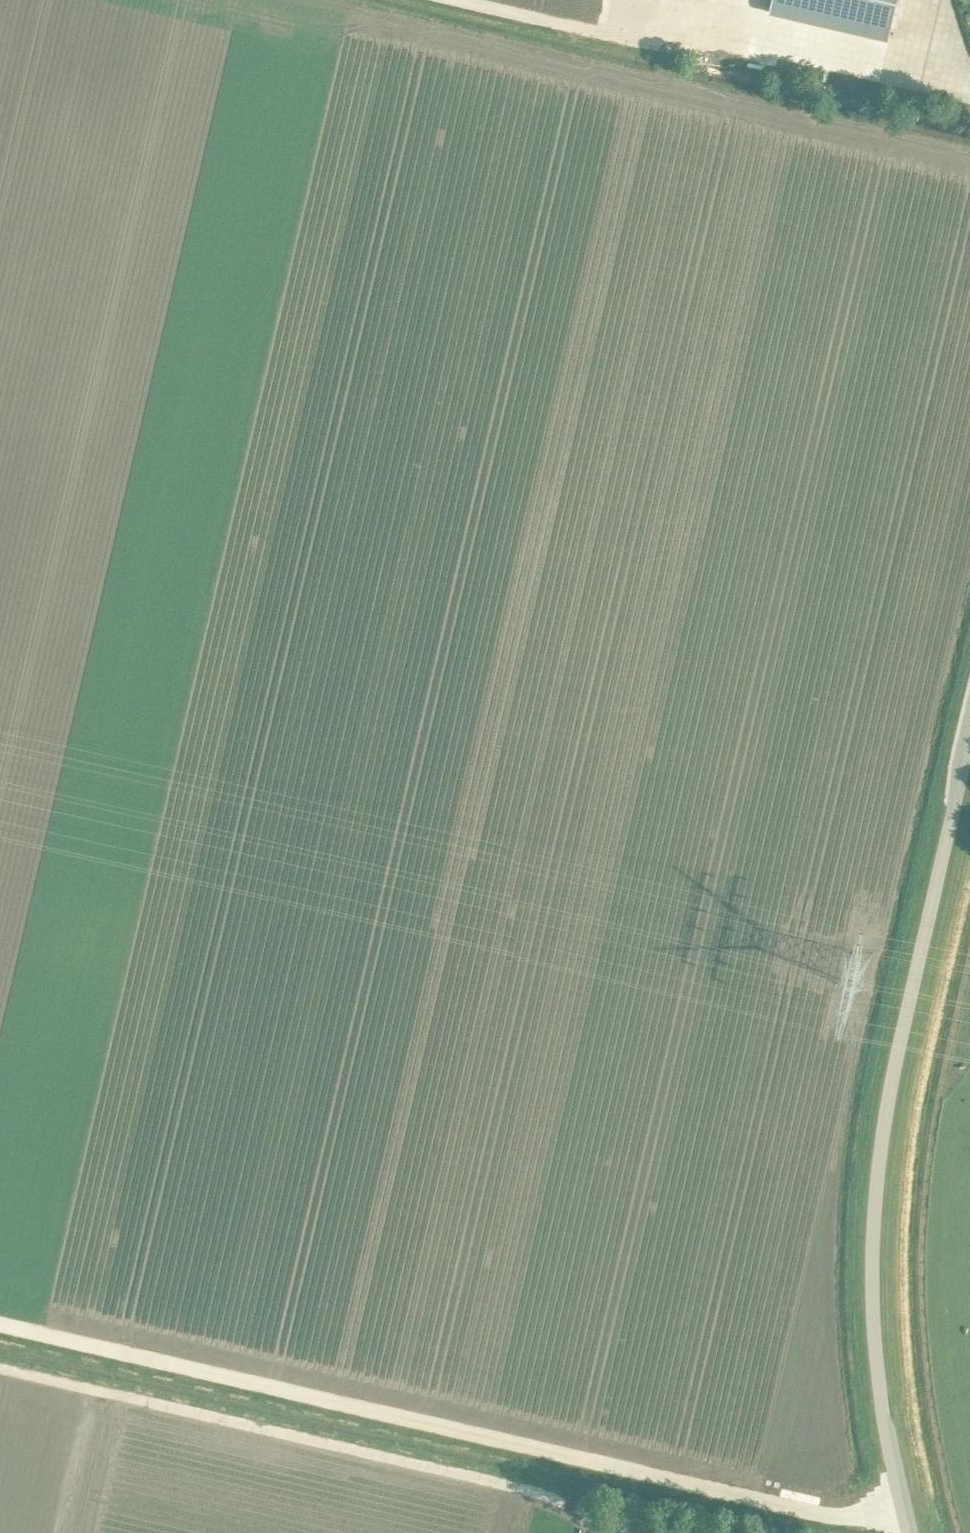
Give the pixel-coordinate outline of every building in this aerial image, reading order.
[(769,12),(889,40),(898,0),(772,0),(769,12)]
